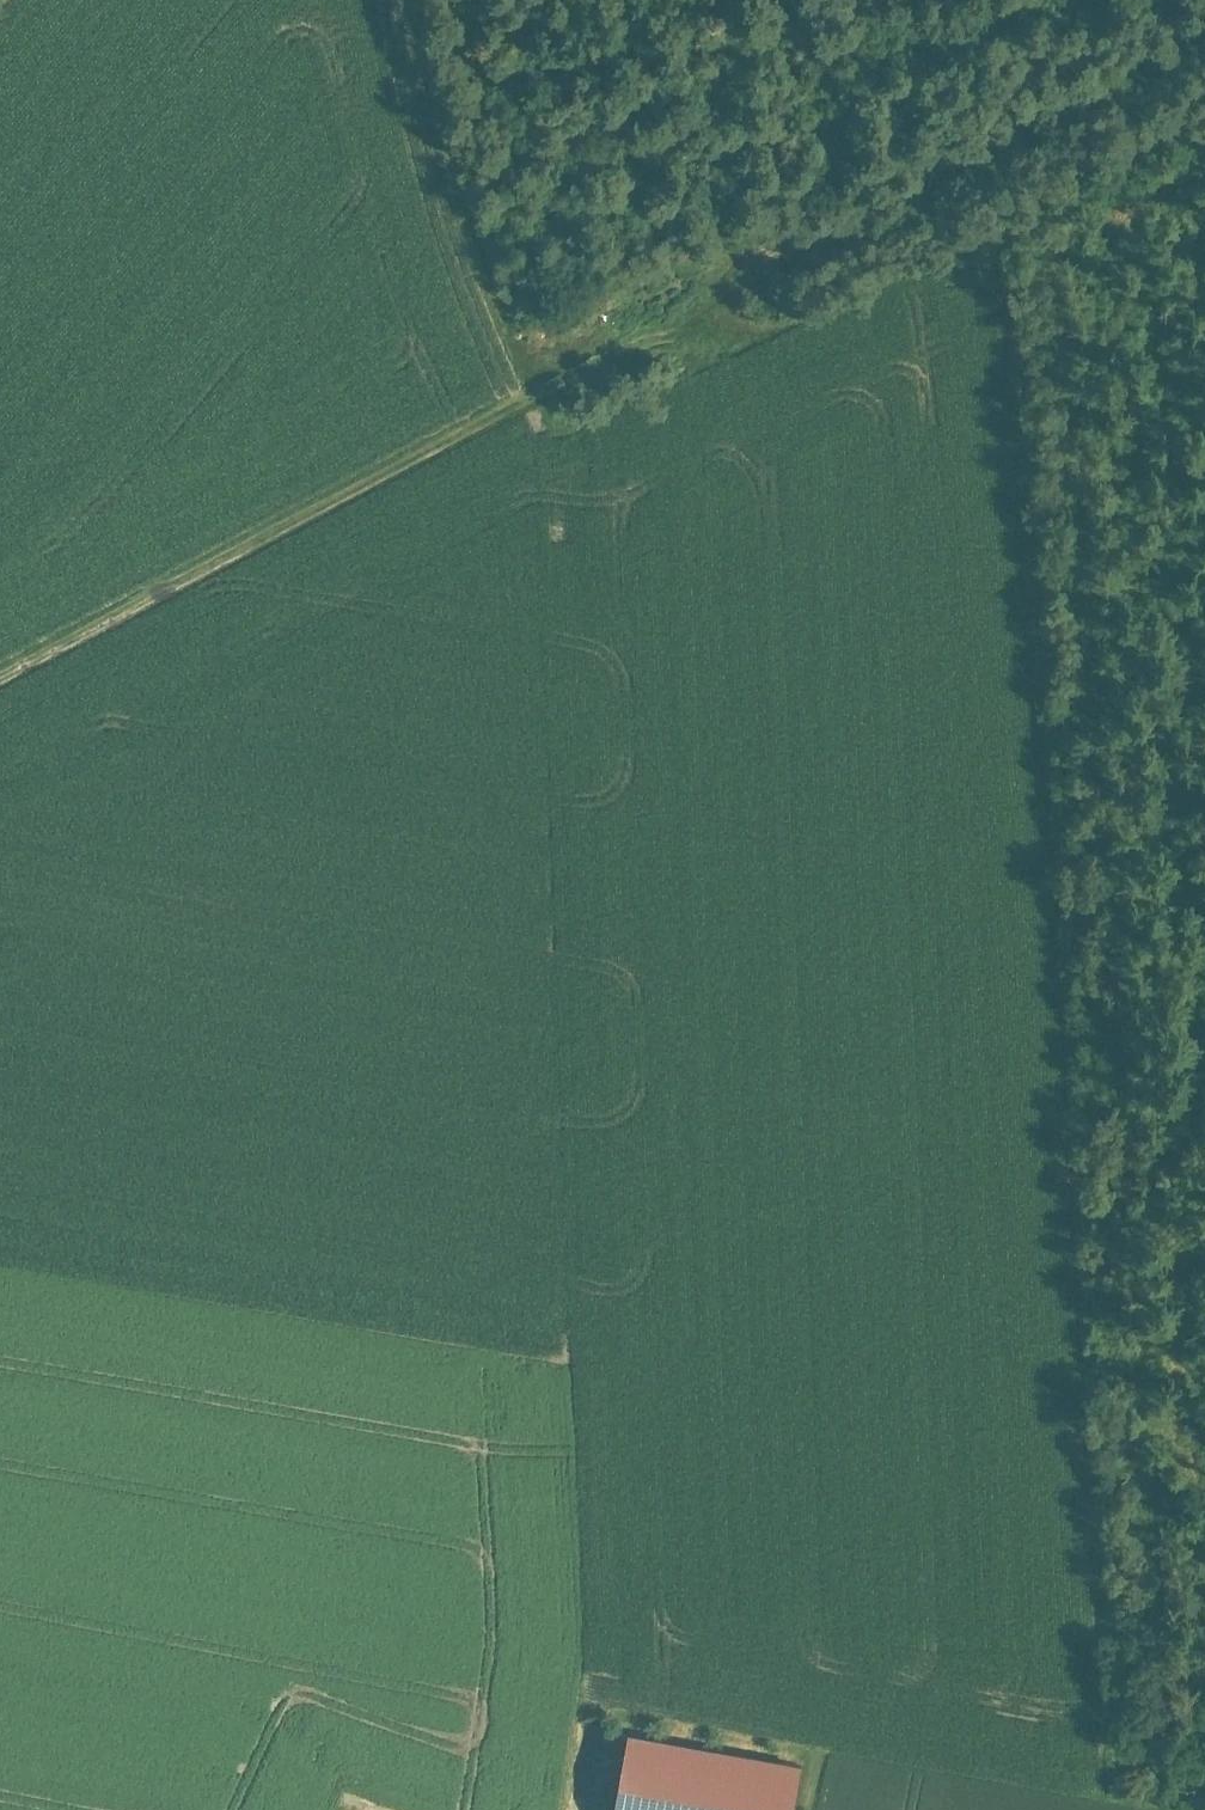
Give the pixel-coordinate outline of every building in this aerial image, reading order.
[(618,1809),(799,1809),(805,1767),(628,1743),(618,1809)]
